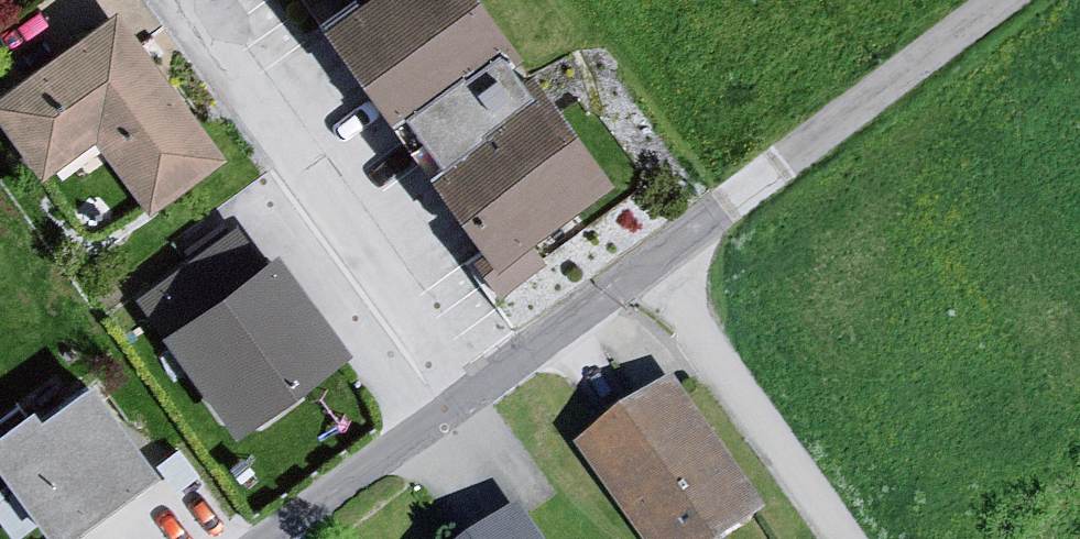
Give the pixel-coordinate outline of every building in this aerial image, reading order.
[(295,35),(366,135),(491,53),(451,0),(349,0),(295,35)] [(0,99),(0,148),(34,193),(86,152),(138,226),(211,169),(109,24),(0,99)] [(596,189),(529,99),(396,183),(467,284),(596,189)] [(260,266),(152,348),(224,448),(338,367),(260,266)] [(571,459),(631,538),(739,538),(761,523),(669,395),(571,459)] [(21,538),(59,538),(145,481),(88,397),(25,437),(11,418),(0,427),(0,508),(21,538)] [(519,524),(497,538),(530,538),(519,524)]
